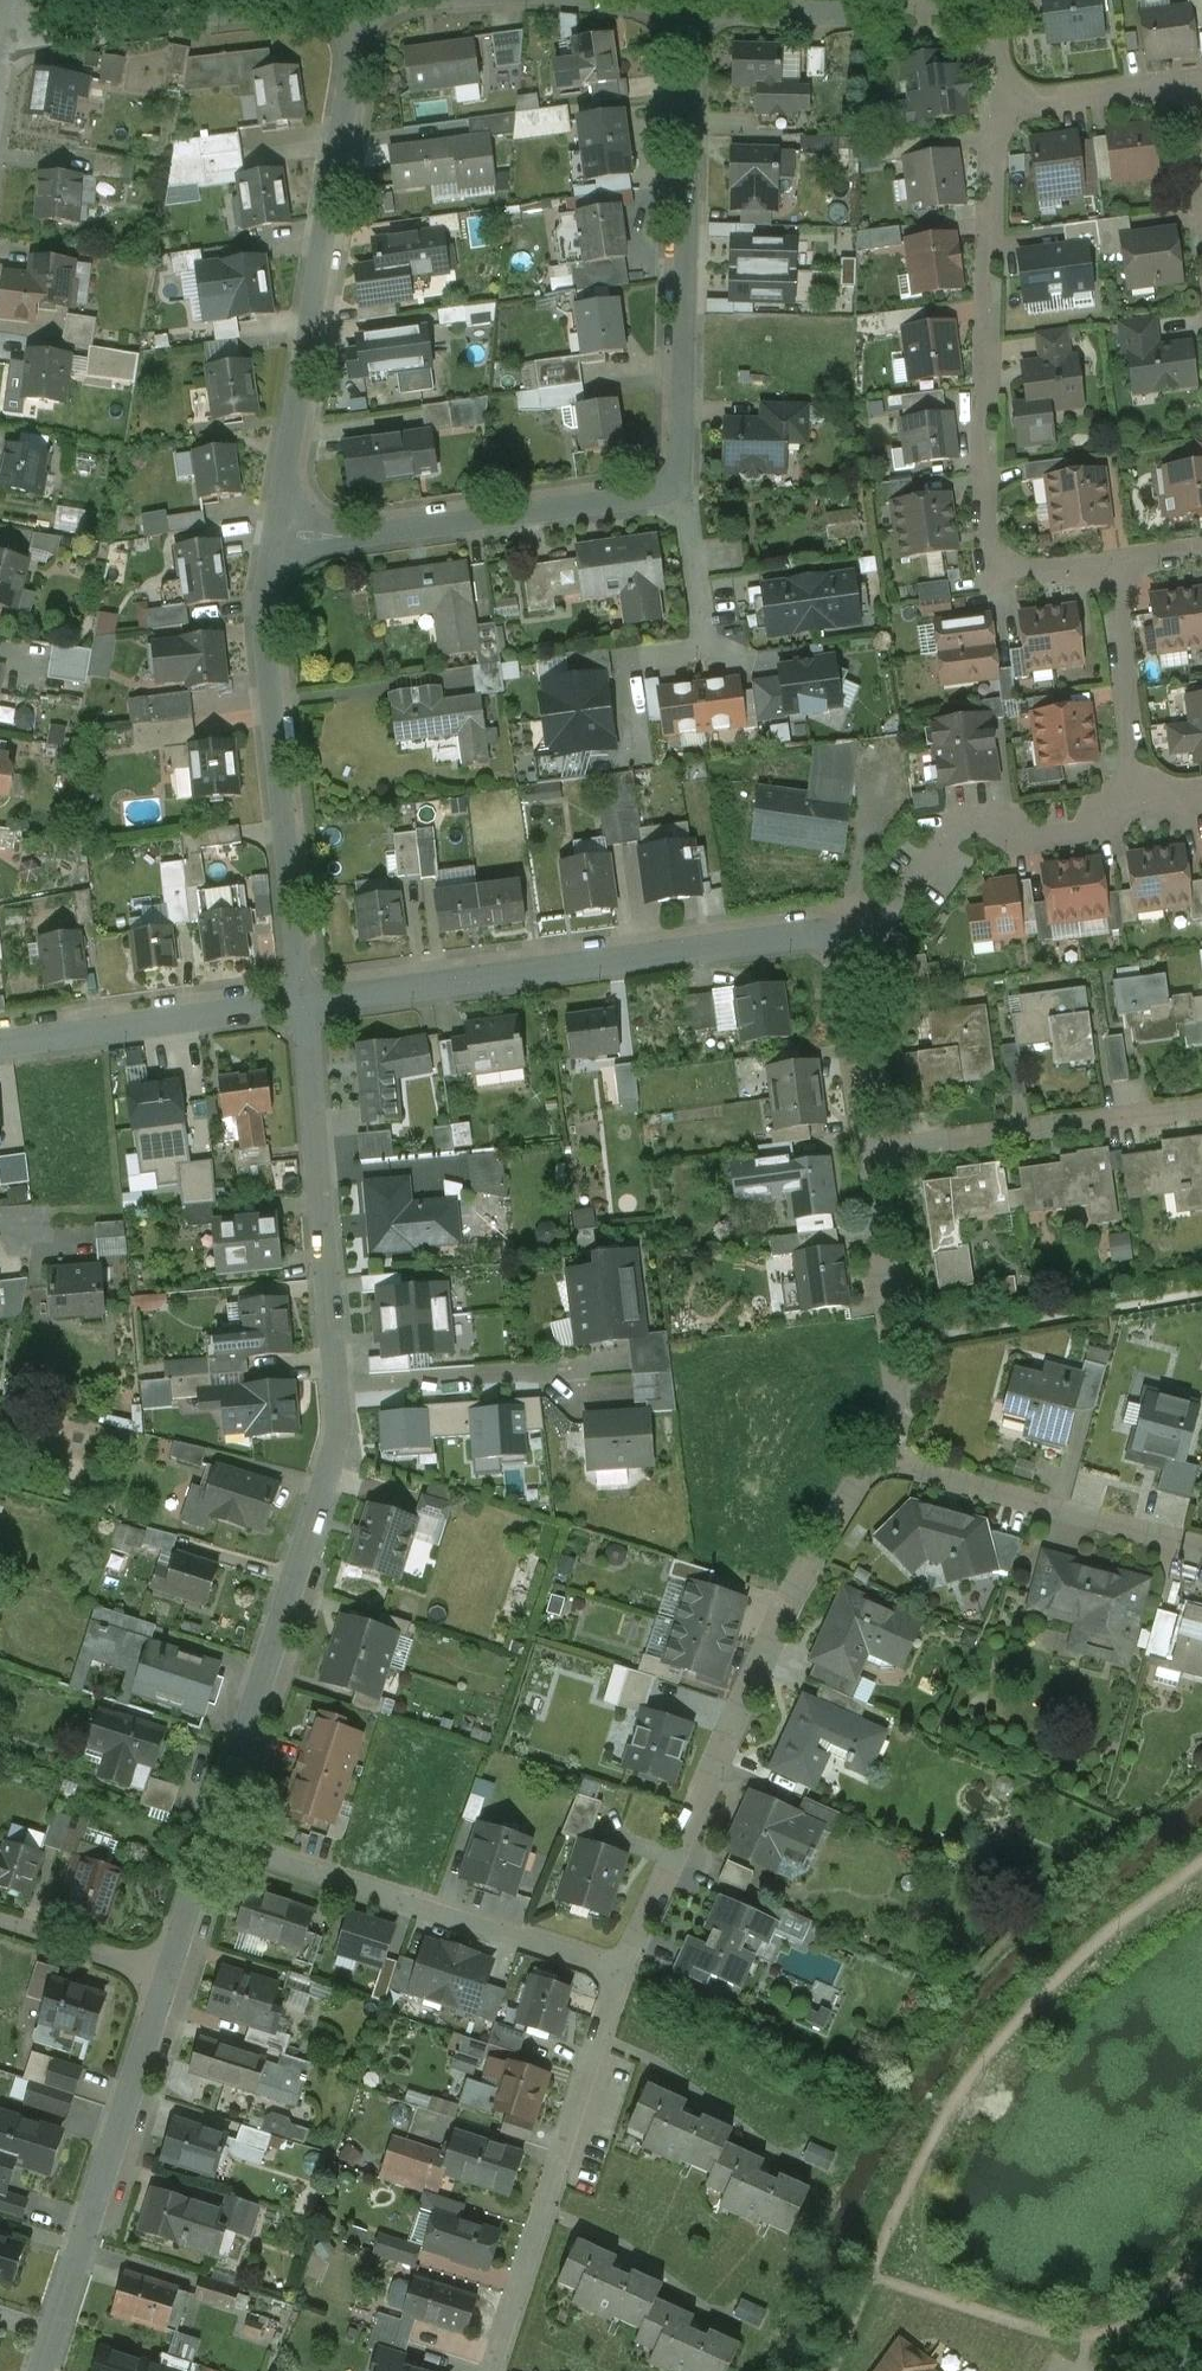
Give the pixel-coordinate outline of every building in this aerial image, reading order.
[(1048,34),(1068,32),(1068,39),(1102,34),(1097,0),(1044,0),(1048,34)] [(1188,9),(1190,9),(1192,30),(1201,29),(1201,0),(1187,0),(1188,9)] [(1188,9),(1142,15),(1148,60),(1195,54),(1192,30),(1190,9),(1188,9)] [(567,15),(567,36),(580,37),(580,15),(567,15)] [(523,32),(492,36),(496,70),(520,67),(523,32)] [(611,37),(573,42),(576,63),(579,88),(590,87),(617,84),(617,82),(611,37)] [(893,42),(878,44),(879,51),(894,49),(893,42)] [(474,43),(405,53),(410,93),(455,87),(479,84),(474,43)] [(190,50),(173,47),(169,75),(186,78),(189,60),(190,50)] [(781,49),(733,48),(733,86),(759,87),(781,87),(781,86),(781,49)] [(825,50),(807,50),(807,51),(807,52),(807,78),(824,79),(825,50)] [(269,51),(189,60),(186,78),(184,89),(255,81),(254,74),(286,70),(284,57),(270,59),(269,51)] [(918,56),(901,58),(904,79),(918,77),(918,76),(942,73),(940,53),(918,56)] [(124,61),(107,58),(103,83),(120,85),(124,61)] [(576,63),(555,66),(558,91),(579,88),(576,63)] [(286,70),(254,74),(255,81),(262,128),(303,122),(295,69),(286,70)] [(79,78),(38,71),(30,119),(46,121),(46,123),(71,126),(79,78)] [(920,93),(911,105),(914,127),(932,124),(931,120),(964,115),(962,96),(963,96),(969,88),(961,82),(958,83),(957,71),(942,73),(918,76),(918,77),(920,93)] [(617,84),(590,87),(593,104),(629,99),(626,81),(617,82),(617,84)] [(479,84),(455,87),(457,102),(481,98),(479,84)] [(781,86),(781,87),(759,87),(758,115),(759,115),(796,116),(797,112),(797,91),(797,86),(781,86)] [(808,91),(797,91),(797,112),(808,112),(808,91)] [(520,97),(523,110),(543,107),(541,94),(520,97)] [(567,108),(515,115),(513,136),(513,143),(514,143),(514,136),(570,128),(567,108)] [(515,115),(469,121),(471,141),(471,142),(487,139),(513,136),(515,115)] [(621,115),(579,121),(588,182),(630,176),(621,115)] [(796,116),(759,115),(759,130),(796,130),(796,116)] [(1151,127),(1125,130),(1122,134),(1123,136),(1109,137),(1114,180),(1115,183),(1140,179),(1139,173),(1161,170),(1158,149),(1154,149),(1151,127)] [(239,135),(198,141),(201,159),(241,153),(239,135)] [(1109,137),(1093,139),(1093,141),(1099,182),(1114,180),(1109,137)] [(839,139),(800,138),(800,156),(838,157),(839,139)] [(487,139),(471,142),(471,141),(457,143),(462,182),(460,182),(461,189),(493,185),(487,139)] [(1072,152),(1063,145),(1062,139),(1032,143),(1035,167),(1031,172),(1032,181),(1037,185),(1045,184),(1054,191),(1055,197),(1060,196),(1066,200),(1074,199),(1078,194),(1083,193),(1083,186),(1078,151),(1072,152)] [(922,140),(880,146),(882,164),(906,161),(906,160),(924,157),(922,140)] [(1093,141),(1077,144),(1078,151),(1083,186),(1099,184),(1099,182),(1093,141)] [(457,142),(390,150),(395,190),(460,182),(462,182),(457,143),(457,142)] [(778,153),(731,151),(730,188),(734,188),(775,189),(777,189),(778,153)] [(241,153),(201,159),(203,177),(244,172),(241,153)] [(924,157),(906,160),(906,161),(912,205),(927,203),(934,209),(963,205),(956,153),(924,157)] [(125,160),(97,155),(93,180),(121,184),(125,160)] [(201,159),(172,163),(169,187),(199,183),(203,182),(203,179),(203,177),(201,159)] [(280,172),(239,178),(247,231),(288,225),(280,172)] [(81,177),(41,174),(37,222),(78,225),(81,177)] [(775,189),(734,188),(734,212),(741,212),(771,213),(775,213),(775,189)] [(403,193),(383,194),(383,211),(404,210),(403,193)] [(618,208),(577,214),(585,264),(585,265),(625,259),(626,259),(618,208)] [(771,213),(741,212),(740,226),(770,227),(771,213)] [(577,214),(558,217),(559,228),(554,235),(559,269),(570,267),(570,266),(585,264),(577,214)] [(1129,218),(1097,222),(1100,247),(1102,256),(1124,253),(1121,238),(1132,237),(1129,218)] [(1097,222),(1063,227),(1067,250),(1068,250),(1068,252),(1100,247),(1097,222)] [(899,228),(857,233),(857,253),(902,247),(899,228)] [(1132,237),(1121,238),(1124,253),(1129,289),(1181,282),(1175,231),(1132,237)] [(441,233),(374,243),(378,266),(380,283),(408,279),(447,273),(441,233)] [(798,234),(735,233),(735,271),(798,271),(798,234)] [(954,240),(930,243),(930,239),(908,242),(912,277),(919,276),(921,294),(961,289),(958,269),(960,269),(957,250),(955,250),(954,240)] [(1067,250),(1020,256),(1026,300),(1074,294),(1068,252),(1068,250),(1067,250)] [(625,259),(585,265),(585,264),(570,266),(570,267),(574,293),(629,286),(625,259)] [(74,264),(33,260),(31,277),(28,304),(36,305),(75,310),(78,284),(72,284),(74,264)] [(264,260),(223,266),(230,319),(271,313),(264,260)] [(378,266),(361,269),(363,284),(359,284),(362,306),(362,308),(395,303),(411,300),(408,279),(380,283),(378,266)] [(798,271),(735,271),(734,301),(797,301),(798,271)] [(31,277),(5,274),(0,319),(27,322),(34,318),(36,305),(28,304),(31,277)] [(617,302),(577,307),(578,314),(572,315),(574,332),(580,331),(583,357),(583,358),(605,355),(623,352),(617,302)] [(395,303),(362,308),(362,306),(357,307),(359,322),(397,317),(395,303)] [(465,308),(438,312),(440,328),(467,325),(465,308)] [(925,309),(883,315),(886,335),(906,332),(905,331),(928,328),(925,309)] [(98,320),(67,315),(62,343),(90,348),(93,349),(98,320)] [(1155,320),(1119,325),(1123,355),(1129,354),(1129,353),(1162,349),(1159,346),(1155,320)] [(928,328),(905,331),(906,332),(909,360),(912,363),(915,381),(958,375),(952,325),(928,328)] [(425,329),(358,338),(364,378),(403,373),(431,369),(425,329)] [(1066,332),(1037,335),(1041,364),(1070,360),(1066,332)] [(1162,349),(1129,353),(1129,354),(1134,386),(1156,384),(1157,392),(1176,389),(1196,386),(1190,345),(1162,349)] [(93,349),(90,348),(88,366),(137,373),(140,356),(93,349)] [(71,357),(29,352),(26,377),(19,377),(16,399),(65,405),(71,357)] [(583,357),(534,363),(538,391),(582,385),(580,365),(606,362),(605,355),(583,358),(583,357)] [(1041,364),(1022,366),(1028,407),(1029,413),(1049,410),(1065,408),(1064,401),(1076,400),(1081,393),(1079,382),(1073,377),(1070,360),(1041,364)] [(249,362),(208,368),(216,421),(257,416),(249,362)] [(431,369),(403,373),(406,395),(433,391),(431,369)] [(582,385),(538,391),(541,413),(578,408),(578,407),(585,406),(582,385)] [(943,392),(901,397),(904,421),(946,416),(943,392)] [(488,398),(450,404),(453,422),(452,422),(453,429),(486,425),(488,398)] [(585,406),(578,407),(578,408),(584,454),(622,449),(616,402),(585,406)] [(450,404),(421,407),(424,425),(452,422),(453,422),(450,404)] [(806,406),(764,404),(763,425),(785,425),(785,437),(788,437),(788,438),(805,438),(806,406)] [(1049,410),(1029,413),(1028,407),(1015,409),(1020,446),(1053,442),(1049,410)] [(904,421),(902,422),(905,450),(911,449),(913,465),(956,459),(953,433),(948,430),(946,416),(904,421)] [(750,424),(747,427),(746,429),(738,428),(738,427),(734,423),(726,422),(726,425),(726,439),(725,439),(724,471),(741,472),(743,476),(746,479),(751,481),(755,481),(759,479),(763,475),(764,471),(782,471),(782,473),(784,473),(785,437),(785,425),(763,425),(750,424)] [(430,433),(413,436),(419,477),(436,474),(430,433)] [(413,436),(344,445),(351,486),(419,477),(413,436)] [(47,454),(10,446),(1,489),(42,497),(47,475),(42,474),(47,454)] [(234,448),(196,453),(199,477),(203,500),(241,495),(234,448)] [(196,453),(176,456),(180,480),(199,477),(196,453)] [(1066,460),(1024,466),(1026,482),(1047,479),(1047,478),(1069,475),(1066,460)] [(1169,469),(1173,495),(1168,496),(1171,518),(1201,513),(1201,464),(1199,465),(1169,469)] [(1069,475),(1047,478),(1047,479),(1051,506),(1107,499),(1105,485),(1103,485),(1101,471),(1069,475)] [(911,481),(881,485),(884,505),(892,504),(892,503),(914,500),(911,481)] [(914,500),(892,503),(892,504),(896,531),(953,523),(951,510),(948,510),(946,495),(914,500)] [(1107,499),(1051,506),(1054,534),(1108,527),(1106,513),(1109,512),(1107,499)] [(58,529),(86,533),(90,511),(62,507),(58,529)] [(862,511),(844,512),(845,537),(864,536),(862,511)] [(167,512),(145,515),(148,538),(168,535),(166,519),(168,519),(167,512)] [(168,519),(166,519),(168,535),(206,530),(204,513),(168,519)] [(953,523),(896,531),(901,560),(955,552),(952,537),(955,537),(953,523)] [(62,538),(34,534),(30,550),(57,556),(62,538)] [(651,540),(580,550),(581,560),(586,592),(586,595),(629,589),(633,617),(661,614),(651,540)] [(219,542),(177,548),(185,606),(185,607),(187,607),(227,602),(219,542)] [(0,554),(0,608),(15,612),(28,561),(0,554)] [(875,558),(859,560),(861,576),(877,574),(875,558)] [(581,560),(523,568),(523,569),(550,565),(554,597),(565,596),(565,595),(586,592),(581,560)] [(467,565),(373,579),(379,620),(380,619),(380,616),(439,608),(446,655),(442,656),(443,657),(477,653),(474,627),(471,607),(473,606),(467,565)] [(550,565),(523,569),(529,614),(556,611),(554,597),(550,565)] [(853,575),(808,581),(815,631),(860,625),(853,575)] [(808,581),(763,588),(765,604),(769,637),(815,631),(808,581)] [(948,582),(918,586),(920,604),(950,600),(948,582)] [(763,588),(748,590),(750,606),(765,604),(763,588)] [(1179,594),(1187,650),(1201,648),(1201,593),(1193,595),(1193,592),(1179,594)] [(1179,594),(1165,596),(1166,598),(1151,600),(1158,654),(1187,650),(1179,594)] [(185,606),(145,612),(148,631),(190,625),(187,607),(185,607),(185,606)] [(1076,610),(1062,612),(1061,610),(1047,612),(1055,668),(1083,664),(1076,610)] [(1047,612),(1034,613),(1034,616),(1019,618),(1024,650),(1027,672),(1028,672),(1055,668),(1047,612)] [(991,619),(934,627),(938,655),(994,648),(991,619)] [(495,624),(474,627),(477,653),(479,667),(501,664),(495,624)] [(114,636),(94,639),(92,651),(91,659),(110,662),(114,636)] [(222,636),(184,640),(184,642),(188,680),(189,688),(190,688),(227,684),(222,636)] [(184,642),(156,646),(159,683),(188,680),(184,642)] [(92,651),(54,645),(49,679),(87,685),(91,659),(92,651)] [(994,648),(938,655),(942,683),(998,676),(998,671),(994,648)] [(608,650),(566,655),(569,680),(602,675),(603,680),(612,679),(608,650)] [(1024,650),(1009,652),(1012,669),(1013,681),(1029,679),(1028,672),(1027,672),(1024,650)] [(797,666),(779,669),(781,680),(785,716),(787,715),(804,713),(804,717),(823,714),(823,711),(841,708),(839,692),(836,668),(834,658),(797,664),(797,666)] [(848,673),(837,668),(836,668),(839,692),(841,692),(848,673)] [(1012,669),(998,671),(998,676),(1001,700),(1001,704),(1002,704),(1016,702),(1013,681),(1012,669)] [(569,680),(546,683),(548,697),(541,698),(544,722),(610,713),(607,692),(605,692),(603,680),(602,675),(569,680)] [(781,680),(752,684),(757,722),(787,718),(787,715),(785,716),(781,680)] [(738,681),(699,686),(705,732),(732,728),(731,724),(743,722),(739,694),(738,681)] [(699,686),(660,691),(665,733),(677,731),(678,736),(705,732),(699,686)] [(189,693),(147,698),(147,699),(150,724),(193,719),(190,688),(189,688),(189,693)] [(440,688),(431,688),(399,692),(390,694),(392,708),(391,709),(396,744),(459,735),(463,769),(489,766),(485,732),(486,731),(481,696),(442,702),(440,688)] [(752,692),(739,694),(743,722),(756,720),(752,692)] [(1053,697),(1020,702),(1022,717),(1033,715),(1033,714),(1054,711),(1053,697)] [(1197,697),(1198,712),(1189,713),(1192,727),(1169,730),(1172,754),(1197,750),(1199,763),(1201,763),(1201,697),(1197,697)] [(147,699),(130,701),(133,727),(150,724),(147,699)] [(1001,700),(979,703),(981,718),(988,717),(989,721),(1004,719),(1002,704),(1001,704),(1001,700)] [(1054,711),(1033,714),(1033,715),(1037,742),(1093,735),(1091,721),(1089,721),(1087,707),(1054,711)] [(610,713),(544,722),(547,745),(555,744),(556,757),(557,758),(576,755),(613,750),(608,714),(610,714),(610,713)] [(981,718),(932,724),(940,789),(997,781),(993,751),(994,750),(992,736),(991,736),(989,721),(988,717),(981,718)] [(150,724),(133,727),(135,748),(195,740),(193,719),(150,724)] [(756,720),(743,722),(744,731),(758,729),(756,720)] [(1093,735),(1037,742),(1040,769),(1040,770),(1062,768),(1094,763),(1092,749),(1095,748),(1093,735)] [(195,740),(135,748),(136,754),(165,750),(165,749),(191,746),(196,746),(195,740)] [(196,746),(191,746),(193,770),(196,800),(238,796),(232,742),(196,746)] [(859,744),(814,751),(809,796),(851,802),(859,744)] [(191,746),(165,749),(165,750),(167,772),(193,770),(191,746)] [(556,757),(534,760),(538,786),(580,780),(576,755),(557,758),(556,757)] [(0,757),(0,796),(8,798),(12,772),(6,771),(8,758),(0,757)] [(1062,768),(1040,770),(1040,769),(1027,771),(1029,786),(1064,782),(1062,768)] [(633,773),(612,776),(615,801),(617,812),(638,809),(633,773)] [(559,784),(535,787),(536,791),(526,793),(527,803),(561,799),(559,784)] [(809,796),(759,789),(752,840),(844,853),(851,802),(809,796)] [(615,801),(599,803),(600,814),(617,812),(615,801)] [(638,809),(617,812),(622,845),(643,842),(638,809)] [(617,812),(600,814),(606,848),(622,845),(617,812)] [(239,827),(181,835),(184,864),(203,862),(201,850),(241,844),(239,827)] [(0,829),(0,849),(15,851),(17,831),(0,829)] [(434,829),(417,830),(417,832),(418,844),(435,843),(434,829)] [(417,832),(394,835),(396,853),(403,852),(405,877),(421,875),(418,844),(417,832)] [(690,842),(642,849),(650,904),(698,897),(690,842)] [(435,843),(418,844),(421,875),(422,880),(436,879),(439,879),(438,873),(435,843)] [(1184,851),(1170,853),(1169,851),(1155,853),(1163,909),(1190,906),(1191,906),(1188,884),(1184,851)] [(1155,853),(1142,855),(1142,857),(1128,859),(1132,891),(1135,913),(1136,913),(1163,909),(1155,853)] [(608,857),(563,863),(570,915),(615,909),(608,857)] [(203,862),(184,864),(186,887),(186,889),(198,887),(206,886),(207,886),(203,862)] [(1100,863),(1085,865),(1085,862),(1071,864),(1079,921),(1106,917),(1107,917),(1104,895),(1100,863)] [(1071,864),(1057,866),(1058,868),(1043,870),(1047,903),(1050,925),(1051,924),(1079,921),(1071,864)] [(475,868),(438,873),(439,879),(436,879),(438,894),(477,889),(475,868)] [(388,881),(356,885),(364,943),(404,937),(398,894),(390,895),(388,881)] [(1015,881),(991,885),(984,894),(986,909),(970,912),(974,941),(1022,935),(1021,925),(1015,883),(1015,881)] [(1030,881),(1015,883),(1021,925),(1036,923),(1034,905),(1030,881)] [(1188,884),(1191,906),(1190,906),(1192,922),(1201,920),(1201,882),(1188,884)] [(525,921),(520,883),(477,889),(483,927),(525,921)] [(244,887),(207,892),(206,886),(198,887),(198,895),(208,964),(248,958),(243,928),(250,927),(244,887)] [(186,887),(171,889),(174,926),(190,924),(186,889),(186,887)] [(438,894),(435,895),(441,932),(483,927),(477,889),(438,894)] [(91,891),(73,894),(78,927),(94,925),(91,891)] [(1132,891),(1118,893),(1122,926),(1138,924),(1136,913),(1135,913),(1132,891)] [(1118,893),(1104,895),(1107,917),(1106,917),(1108,933),(1123,931),(1122,926),(1118,893)] [(1047,903),(1034,905),(1036,923),(1039,943),(1054,941),(1051,924),(1050,925),(1047,903)] [(170,929),(132,934),(138,973),(175,968),(170,929)] [(80,933),(39,939),(43,967),(45,967),(48,986),(86,980),(80,933)] [(925,956),(895,960),(897,976),(928,972),(925,956)] [(928,972),(897,976),(900,992),(930,988),(928,972)] [(1165,976),(1113,983),(1118,1017),(1130,1015),(1134,1041),(1178,1036),(1177,1027),(1183,1026),(1196,1024),(1193,999),(1169,1002),(1165,976)] [(782,984),(737,991),(739,1002),(735,1003),(739,1029),(742,1028),(744,1044),(789,1038),(782,984)] [(1085,989),(1020,997),(1022,1015),(1012,1016),(1016,1040),(1052,1035),(1056,1067),(1095,1062),(1085,989)] [(737,991),(715,994),(720,1029),(720,1032),(739,1029),(735,1003),(739,1002),(737,991)] [(715,994),(684,998),(689,1033),(720,1029),(715,994)] [(8,1011),(7,996),(0,996),(0,1011),(8,1011)] [(1193,999),(1196,1024),(1183,1026),(1186,1048),(1201,1046),(1201,997),(1193,999)] [(983,1010),(936,1017),(941,1054),(922,1057),(926,1086),(927,1086),(992,1077),(983,1010)] [(615,1012),(567,1018),(572,1059),(620,1052),(615,1012)] [(518,1020),(467,1028),(468,1039),(473,1075),(525,1067),(518,1020)] [(438,1036),(423,1039),(424,1040),(425,1040),(431,1071),(443,1069),(439,1044),(438,1036)] [(1123,1036),(1106,1038),(1112,1083),(1129,1081),(1123,1036)] [(468,1039),(439,1044),(443,1069),(444,1079),(473,1075),(468,1039)] [(398,1043),(360,1047),(367,1123),(379,1122),(379,1123),(385,1123),(385,1120),(398,1119),(395,1075),(429,1068),(430,1071),(431,1071),(425,1040),(424,1040),(398,1044),(398,1043)] [(1019,1045),(1002,1047),(1009,1098),(1026,1095),(1019,1045)] [(799,1051),(761,1056),(763,1065),(763,1071),(769,1070),(769,1069),(801,1065),(799,1051)] [(922,1057),(906,1059),(914,1111),(930,1109),(927,1086),(926,1086),(922,1057)] [(801,1065),(769,1069),(769,1070),(777,1130),(777,1131),(809,1127),(824,1125),(816,1063),(801,1065)] [(635,1064),(615,1067),(619,1105),(639,1102),(635,1064)] [(528,1069),(482,1076),(485,1090),(530,1084),(528,1069)] [(267,1072),(220,1079),(225,1119),(261,1114),(273,1113),(267,1072)] [(177,1084),(130,1091),(135,1128),(146,1127),(182,1122),(177,1084)] [(261,1114),(237,1118),(243,1161),(267,1157),(261,1114)] [(182,1122),(146,1127),(150,1151),(186,1146),(182,1122)] [(458,1145),(475,1143),(473,1123),(456,1125),(458,1145)] [(450,1125),(432,1128),(436,1155),(454,1154),(450,1125)] [(809,1127),(777,1131),(777,1130),(771,1131),(773,1146),(792,1143),(811,1141),(809,1127)] [(391,1132),(358,1135),(361,1162),(394,1159),(391,1132)] [(1163,1144),(1164,1153),(1143,1156),(1148,1194),(1182,1189),(1182,1190),(1185,1190),(1188,1212),(1201,1210),(1201,1138),(1163,1144)] [(773,1146),(756,1148),(758,1162),(759,1169),(794,1165),(794,1164),(792,1143),(773,1146)] [(1061,1167),(1019,1172),(1025,1213),(1075,1206),(1074,1201),(1090,1199),(1093,1223),(1116,1220),(1107,1151),(1060,1157),(1061,1167)] [(503,1154),(470,1157),(472,1188),(506,1185),(503,1154)] [(0,1158),(0,1180),(1,1187),(30,1183),(26,1155),(0,1158)] [(1143,1156),(1122,1159),(1128,1197),(1148,1194),(1143,1156)] [(794,1164),(794,1165),(759,1169),(758,1162),(732,1166),(736,1201),(789,1194),(792,1221),(796,1220),(832,1216),(836,1215),(829,1159),(794,1164)] [(1004,1165),(957,1171),(958,1181),(926,1185),(935,1256),(959,1253),(954,1217),(1010,1210),(1004,1165)] [(189,1171),(169,1174),(171,1191),(191,1189),(189,1171)] [(405,1182),(367,1185),(373,1254),(414,1250),(413,1242),(458,1238),(455,1203),(408,1207),(405,1182)] [(221,1203),(183,1207),(185,1228),(209,1226),(208,1219),(223,1218),(221,1203)] [(832,1216),(796,1220),(799,1235),(804,1235),(834,1231),(832,1216)] [(277,1218),(214,1224),(218,1274),(282,1268),(277,1218)] [(124,1222),(96,1225),(97,1240),(125,1238),(124,1222)] [(834,1231),(804,1235),(806,1253),(840,1248),(838,1230),(834,1231)] [(1115,1258),(1135,1257),(1134,1233),(1114,1234),(1115,1258)] [(806,1253),(797,1254),(804,1312),(848,1306),(841,1249),(806,1253)] [(633,1253),(603,1256),(604,1268),(575,1272),(578,1301),(574,1303),(584,1344),(599,1340),(600,1343),(629,1339),(630,1348),(645,1346),(644,1337),(633,1253)] [(101,1269),(50,1273),(53,1317),(104,1314),(101,1269)] [(380,1292),(404,1290),(403,1275),(363,1278),(363,1293),(380,1292)] [(0,1283),(0,1319),(22,1316),(28,1280),(0,1283)] [(377,1306),(378,1323),(449,1318),(446,1287),(404,1290),(380,1292),(381,1306),(377,1306)] [(285,1299),(242,1304),(245,1330),(247,1351),(247,1358),(290,1354),(285,1299)] [(449,1318),(378,1323),(380,1343),(385,1343),(386,1359),(410,1357),(452,1353),(449,1318)] [(245,1330),(216,1333),(218,1353),(247,1351),(245,1330)] [(666,1334),(644,1337),(645,1346),(630,1348),(633,1375),(671,1373),(666,1334)] [(218,1353),(209,1354),(209,1363),(211,1375),(249,1372),(247,1358),(247,1351),(218,1353)] [(386,1359),(370,1360),(371,1375),(411,1372),(410,1357),(386,1359)] [(1106,1368),(1085,1362),(1082,1376),(1083,1376),(1077,1399),(1096,1405),(1106,1368)] [(209,1363),(169,1367),(170,1379),(211,1375),(209,1363)] [(1042,1381),(1015,1373),(1005,1412),(1029,1419),(1025,1435),(1065,1445),(1077,1399),(1083,1376),(1082,1376),(1046,1366),(1042,1381)] [(661,1374),(633,1376),(635,1404),(647,1404),(663,1403),(661,1374)] [(672,1374),(661,1374),(663,1403),(647,1404),(648,1413),(648,1414),(676,1412),(672,1374)] [(211,1375),(170,1379),(173,1400),(213,1397),(211,1375)] [(1199,1396),(1119,1375),(1108,1416),(1144,1426),(1134,1463),(1175,1474),(1185,1437),(1188,1437),(1199,1396)] [(293,1382),(245,1386),(246,1389),(222,1391),(226,1433),(228,1433),(228,1426),(249,1424),(250,1439),(297,1434),(293,1382)] [(525,1408),(526,1433),(544,1432),(540,1400),(519,1401),(520,1408),(525,1408)] [(429,1412),(430,1440),(473,1437),(472,1411),(471,1404),(428,1407),(429,1412)] [(520,1408),(472,1411),(473,1437),(475,1460),(528,1457),(526,1433),(525,1408),(520,1408)] [(429,1412),(383,1415),(386,1453),(431,1450),(430,1440),(429,1412)] [(648,1413),(587,1417),(590,1469),(652,1465),(648,1414),(648,1413)] [(249,1424),(228,1426),(228,1433),(226,1433),(226,1440),(251,1446),(250,1439),(249,1424)] [(208,1450),(176,1442),(171,1458),(202,1468),(208,1450)] [(278,1486),(218,1467),(209,1492),(209,1494),(215,1496),(209,1516),(211,1517),(245,1528),(246,1524),(266,1530),(274,1505),(272,1504),(278,1486)] [(209,1492),(193,1487),(182,1521),(206,1529),(211,1517),(209,1516),(215,1496),(209,1494),(209,1492)] [(452,1506),(423,1497),(418,1513),(447,1522),(452,1506)] [(418,1519),(371,1504),(351,1566),(398,1581),(418,1519)] [(982,1526),(913,1507),(879,1541),(910,1571),(926,1555),(952,1562),(957,1581),(994,1571),(994,1570),(985,1537),(982,1526)] [(418,1519),(398,1581),(426,1589),(445,1528),(418,1519)] [(124,1522),(115,1548),(138,1556),(147,1531),(124,1522)] [(178,1537),(149,1529),(143,1545),(163,1551),(173,1554),(173,1553),(178,1537)] [(1023,1543),(994,1535),(985,1537),(994,1570),(1009,1574),(1023,1543)] [(173,1554),(163,1551),(152,1587),(207,1605),(218,1568),(173,1553),(173,1554)] [(1076,1566),(1046,1558),(1032,1608),(1071,1618),(1072,1615),(1095,1622),(1087,1651),(1124,1661),(1145,1584),(1119,1577),(1117,1584),(1099,1579),(1100,1576),(1075,1569),(1076,1566)] [(714,1573),(673,1560),(668,1577),(689,1584),(689,1582),(709,1589),(714,1573)] [(709,1589),(689,1582),(689,1584),(676,1623),(734,1641),(742,1615),(740,1615),(745,1600),(709,1589)] [(917,1624),(845,1592),(836,1612),(838,1613),(826,1641),(824,1640),(815,1660),(817,1661),(854,1678),(855,1676),(870,1643),(902,1657),(917,1624)] [(157,1626),(96,1607),(92,1622),(103,1625),(103,1624),(152,1640),(157,1626)] [(1189,1610),(1186,1618),(1174,1665),(1201,1673),(1201,1614),(1189,1610)] [(1186,1618),(1157,1611),(1145,1657),(1174,1665),(1186,1618)] [(412,1624),(380,1614),(376,1628),(397,1635),(397,1636),(408,1639),(412,1624)] [(376,1628),(344,1618),(334,1650),(388,1667),(397,1636),(397,1635),(376,1628)] [(734,1641),(676,1623),(664,1662),(664,1663),(684,1670),(719,1681),(724,1666),(726,1667),(734,1641)] [(222,1665),(152,1642),(152,1640),(103,1624),(103,1625),(99,1636),(101,1637),(97,1650),(142,1665),(133,1694),(206,1717),(222,1665)] [(388,1667),(334,1650),(324,1681),(356,1692),(378,1698),(378,1697),(388,1667)] [(664,1662),(644,1655),(638,1673),(656,1678),(679,1685),(684,1670),(664,1663),(664,1662)] [(854,1678),(817,1661),(809,1680),(824,1687),(854,1700),(863,1679),(855,1676),(854,1678)] [(628,1670),(616,1666),(612,1678),(625,1682),(628,1670)] [(638,1673),(628,1670),(625,1682),(620,1697),(647,1705),(656,1678),(638,1673)] [(854,1700),(824,1687),(816,1704),(859,1724),(867,1706),(854,1700)] [(378,1698),(356,1692),(352,1706),(381,1715),(386,1700),(378,1697),(378,1698)] [(805,1699),(774,1769),(813,1787),(827,1756),(823,1754),(829,1740),(853,1750),(844,1769),(849,1771),(851,1767),(866,1775),(884,1735),(859,1724),(816,1704),(805,1699)] [(691,1725),(643,1710),(625,1768),(672,1783),(691,1725)] [(165,1732),(120,1717),(120,1719),(99,1713),(88,1747),(109,1753),(102,1778),(145,1792),(149,1778),(150,1778),(153,1766),(154,1766),(165,1732)] [(345,1722),(321,1714),(316,1732),(312,1730),(290,1798),(294,1800),(288,1817),(312,1825),(315,1818),(333,1824),(336,1814),(361,1735),(343,1729),(345,1722)] [(150,1778),(149,1778),(145,1792),(141,1805),(171,1814),(180,1787),(150,1778)] [(798,1813),(752,1793),(726,1852),(774,1873),(787,1846),(807,1855),(805,1859),(807,1860),(811,1862),(815,1852),(813,1851),(822,1831),(825,1825),(798,1813)] [(484,1799),(471,1795),(462,1820),(477,1824),(484,1799)] [(603,1803),(578,1795),(561,1835),(580,1841),(581,1841),(589,1844),(603,1803)] [(840,1815),(805,1799),(798,1813),(825,1825),(822,1831),(831,1835),(840,1815)] [(47,1836),(43,1846),(44,1847),(63,1852),(74,1818),(55,1812),(47,1836)] [(351,1819),(336,1814),(333,1824),(328,1838),(343,1843),(351,1819)] [(74,1818),(63,1852),(78,1857),(82,1844),(83,1844),(90,1823),(74,1818)] [(531,1840),(481,1824),(469,1860),(476,1863),(470,1883),(513,1897),(531,1840)] [(47,1836),(13,1825),(7,1843),(42,1854),(44,1847),(43,1846),(47,1836)] [(589,1844),(581,1841),(580,1841),(569,1878),(564,1877),(557,1901),(607,1917),(626,1856),(589,1844)] [(7,1843),(3,1857),(0,1865),(0,1888),(28,1897),(42,1854),(7,1843)] [(83,1844),(82,1844),(78,1857),(68,1887),(75,1889),(68,1909),(105,1922),(121,1874),(102,1868),(108,1852),(83,1844)] [(807,1855),(787,1846),(774,1873),(790,1880),(806,1874),(811,1862),(807,1860),(805,1859),(807,1855)] [(754,1873),(728,1861),(719,1881),(746,1893),(754,1873)] [(315,1911),(249,1890),(236,1930),(300,1951),(306,1933),(308,1933),(315,1911)] [(718,1923),(707,1945),(688,1937),(682,1950),(701,1959),(696,1970),(711,1977),(742,1990),(763,1943),(770,1946),(776,1932),(780,1924),(754,1912),(719,1896),(709,1919),(718,1923)] [(786,1911),(759,1899),(754,1912),(780,1924),(786,1911)] [(812,1922),(786,1911),(780,1924),(776,1932),(803,1943),(812,1922)] [(394,1928),(351,1915),(339,1953),(382,1967),(394,1928)] [(308,1933),(306,1933),(300,1951),(297,1960),(314,1966),(323,1938),(308,1933)] [(450,1951),(428,1943),(421,1964),(412,1991),(414,1992),(444,2002),(461,1950),(451,1947),(450,1951)] [(471,1954),(461,1950),(444,2002),(475,2012),(476,2012),(485,1984),(492,1964),(470,1957),(471,1954)] [(701,1959),(682,1950),(673,1971),(707,1987),(711,1977),(696,1970),(701,1959)] [(421,1964),(401,1957),(390,1989),(412,1996),(414,1992),(412,1991),(421,1964)] [(278,1987),(223,1968),(209,2012),(249,2025),(264,2029),(265,2027),(278,2032),(281,2019),(275,2016),(276,2014),(273,2009),(271,2008),(278,1987)] [(316,1980),(290,1972),(286,1987),(311,1995),(316,1980)] [(571,1989),(533,1977),(517,2025),(560,2039),(569,2011),(564,2010),(571,1989)] [(105,1996),(55,1979),(42,2024),(77,2035),(91,2039),(105,1996)] [(485,1984),(476,2012),(475,2012),(473,2016),(495,2023),(496,2023),(506,1991),(485,1984)] [(496,2023),(495,2023),(489,2045),(520,2055),(527,2033),(496,2023)] [(77,2035),(42,2024),(41,2029),(37,2032),(35,2038),(37,2043),(71,2053),(77,2035)] [(278,2032),(265,2027),(264,2029),(249,2025),(245,2042),(282,2054),(286,2055),(292,2036),(278,2032)] [(489,2045),(461,2036),(452,2066),(475,2074),(479,2059),(484,2061),(489,2045)] [(266,2061),(201,2040),(191,2072),(256,2093),(260,2079),(266,2061)] [(286,2055),(282,2054),(279,2066),(266,2061),(260,2079),(282,2086),(281,2091),(301,2098),(312,2064),(286,2055)] [(507,2065),(490,2059),(484,2077),(501,2082),(507,2065)] [(82,2069),(55,2060),(46,2087),(73,2096),(82,2069)] [(499,2090),(493,2109),(494,2109),(534,2122),(548,2077),(507,2064),(507,2065),(501,2082),(499,2090)] [(282,2086),(260,2079),(256,2093),(298,2106),(301,2098),(281,2091),(282,2086)] [(499,2090),(468,2080),(460,2105),(492,2116),(494,2109),(493,2109),(499,2090)] [(46,2087),(33,2083),(26,2103),(67,2116),(73,2096),(46,2087)] [(700,2122),(682,2114),(687,2103),(648,2085),(629,2128),(648,2137),(643,2149),(681,2166),(684,2162),(712,2174),(727,2144),(733,2130),(703,2117),(700,2122)] [(252,2126),(309,2141),(313,2125),(257,2110),(252,2126)] [(2,2114),(0,2120),(0,2158),(15,2163),(49,2173),(61,2133),(2,2114)] [(228,2138),(175,2121),(163,2160),(216,2176),(228,2138)] [(271,2135),(242,2126),(236,2144),(265,2153),(271,2135)] [(524,2155),(456,2133),(448,2156),(450,2157),(444,2174),(511,2195),(524,2155)] [(448,2156),(393,2138),(384,2167),(440,2186),(444,2174),(450,2157),(448,2156)] [(727,2144),(712,2174),(706,2187),(725,2196),(720,2208),(759,2226),(761,2221),(790,2234),(810,2189),(780,2176),(777,2182),(760,2174),(765,2162),(727,2144)] [(834,2157),(811,2146),(805,2159),(828,2170),(834,2157)] [(0,2158),(0,2194),(4,2196),(5,2194),(15,2163),(0,2158)] [(440,2186),(384,2167),(380,2179),(437,2197),(440,2186)] [(223,2212),(153,2189),(140,2231),(218,2256),(226,2231),(218,2228),(223,2212)] [(0,2194),(0,2212),(22,2219),(28,2202),(5,2194),(4,2196),(0,2194)] [(262,2207),(228,2196),(223,2212),(218,2228),(226,2231),(226,2230),(252,2238),(262,2207)] [(498,2234),(438,2215),(428,2249),(488,2268),(498,2234)] [(419,2249),(382,2237),(376,2253),(414,2265),(419,2249)] [(0,2238),(0,2282),(13,2286),(26,2246),(0,2238)] [(630,2278),(612,2270),(617,2258),(578,2240),(558,2283),(578,2292),(572,2304),(611,2322),(613,2317),(641,2331),(657,2300),(663,2286),(632,2272),(630,2278)] [(179,2291),(126,2274),(113,2314),(177,2334),(187,2300),(177,2297),(179,2291)] [(478,2297),(416,2277),(414,2284),(405,2311),(404,2316),(466,2336),(478,2297)] [(239,2291),(201,2279),(195,2298),(233,2310),(239,2291)] [(400,2280),(394,2283),(388,2301),(391,2307),(405,2311),(414,2284),(400,2280)] [(657,2300),(641,2331),(635,2343),(655,2352),(650,2364),(666,2370),(728,2370),(740,2345),(710,2331),(707,2337),(689,2329),(695,2317),(657,2300)] [(766,2313),(743,2302),(736,2316),(760,2327),(766,2313)] [(415,2325),(379,2314),(374,2332),(383,2335),(410,2343),(415,2325)] [(264,2327),(248,2321),(245,2333),(260,2338),(264,2327)] [(374,2332),(368,2349),(377,2352),(383,2335),(374,2332)] [(197,2358),(202,2340),(180,2334),(175,2353),(197,2358)] [(410,2343),(383,2335),(377,2352),(404,2360),(410,2343)] [(103,2350),(96,2370),(146,2370),(148,2364),(103,2350)] [(924,2369),(900,2351),(885,2370),(923,2370),(924,2369)] [(378,2360),(375,2370),(413,2370),(378,2360)]
